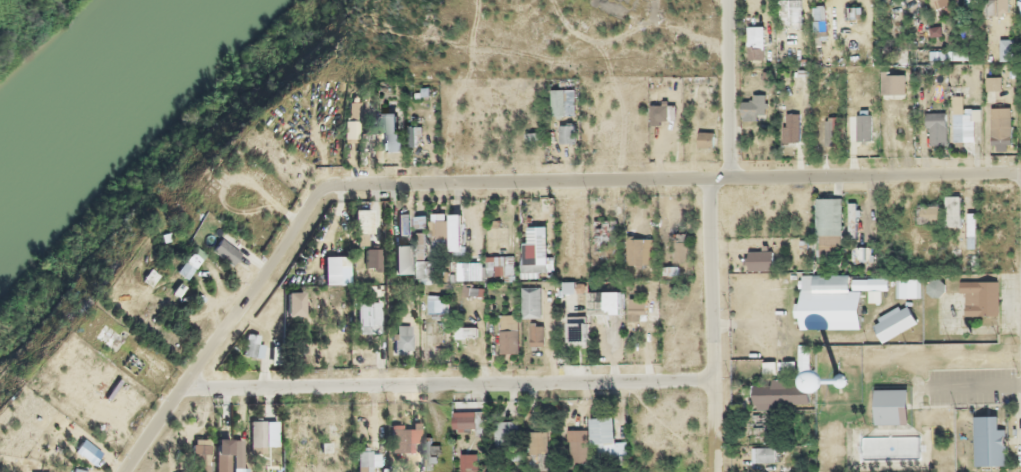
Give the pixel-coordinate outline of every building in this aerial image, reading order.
[(780,26),(802,26),(802,0),(780,0),(780,26)] [(952,6),(950,0),(930,0),(933,11),(952,6)] [(813,31),(824,31),(824,3),(813,3),(813,31)] [(862,5),(845,5),(845,19),(862,19),(862,5)] [(748,46),(765,46),(765,26),(748,26),(748,46)] [(907,92),(907,70),(881,70),(881,92),(907,92)] [(768,93),(754,94),(755,100),(743,101),(743,114),(768,113),(768,93)] [(993,106),(993,143),(1013,143),(1013,106),(993,106)] [(384,108),(384,149),(399,149),(399,108),(384,108)] [(955,143),(980,143),(980,108),(955,108),(955,143)] [(786,112),(786,141),(801,141),(801,112),(786,112)] [(929,112),(929,143),(947,143),(947,112),(929,112)] [(872,139),(872,113),(857,113),(857,139),(872,139)] [(843,143),(843,116),(825,116),(825,143),(843,143)] [(579,143),(579,125),(560,125),(560,143),(579,143)] [(370,129),(355,129),(355,147),(370,147),(370,129)] [(700,146),(715,146),(715,132),(701,132),(700,146)] [(962,226),(962,194),(946,194),(946,226),(962,226)] [(816,233),(843,233),(843,197),(816,197),(816,233)] [(941,222),(941,203),(919,203),(919,222),(941,222)] [(353,206),(353,231),(366,231),(366,206),(353,206)] [(462,210),(450,210),(450,249),(462,249),(462,210)] [(414,212),(394,212),(394,236),(414,236),(414,212)] [(417,226),(429,225),(428,214),(416,215),(417,226)] [(612,240),(612,219),(598,219),(598,240),(612,240)] [(548,243),(538,243),(538,225),(524,225),(525,278),(549,277),(548,243)] [(227,247),(206,230),(197,240),(218,257),(227,247)] [(431,231),(419,231),(420,257),(432,257),(431,231)] [(657,265),(657,236),(626,236),(626,265),(657,265)] [(406,271),(407,240),(387,240),(387,271),(406,271)] [(377,263),(377,247),(363,247),(363,263),(377,263)] [(750,268),(774,268),(774,250),(750,250),(750,268)] [(345,279),(345,252),(319,252),(320,280),(345,279)] [(491,274),(509,271),(507,254),(489,256),(491,274)] [(485,261),(460,261),(460,279),(485,279),(485,261)] [(969,291),(969,308),(996,308),(996,280),(964,280),(964,291),(969,291)] [(865,283),(864,325),(794,324),(794,282),(865,283)] [(902,288),(903,295),(915,293),(914,286),(902,288)] [(545,287),(524,287),(524,318),(545,318),(545,287)] [(624,313),(624,288),(588,288),(588,313),(624,313)] [(646,299),(632,297),(630,316),(643,318),(646,299)] [(377,299),(353,299),(353,330),(377,330),(377,299)] [(874,316),(880,337),(917,327),(911,306),(874,316)] [(500,314),(500,353),(521,353),(521,314),(500,314)] [(569,318),(569,347),(590,347),(590,318),(569,318)] [(530,346),(546,346),(546,323),(530,323),(530,346)] [(410,351),(410,324),(392,324),(392,351),(410,351)] [(458,325),(458,343),(480,343),(480,325),(458,325)] [(240,352),(263,355),(264,342),(256,341),(257,331),(242,330),(240,352)] [(755,382),(755,406),(810,406),(810,382),(755,382)] [(875,386),(908,385),(909,420),(876,421),(875,386)] [(1010,412),(989,408),(973,415),(978,470),(1015,466),(1010,412)] [(477,425),(477,412),(459,412),(459,425),(477,425)] [(615,414),(593,414),(593,452),(615,452),(615,414)] [(248,444),(275,444),(275,418),(248,418),(248,444)] [(549,430),(517,431),(517,421),(497,421),(497,445),(516,445),(517,459),(530,459),(530,466),(550,466),(549,430)] [(419,425),(388,425),(388,451),(419,451),(419,425)] [(571,429),(571,462),(590,462),(590,429),(571,429)] [(210,436),(193,436),(193,471),(210,471),(210,436)] [(214,437),(214,471),(242,471),(242,437),(214,437)] [(379,447),(355,447),(355,471),(379,471),(379,447)] [(485,452),(464,452),(464,471),(485,471),(485,452)]
